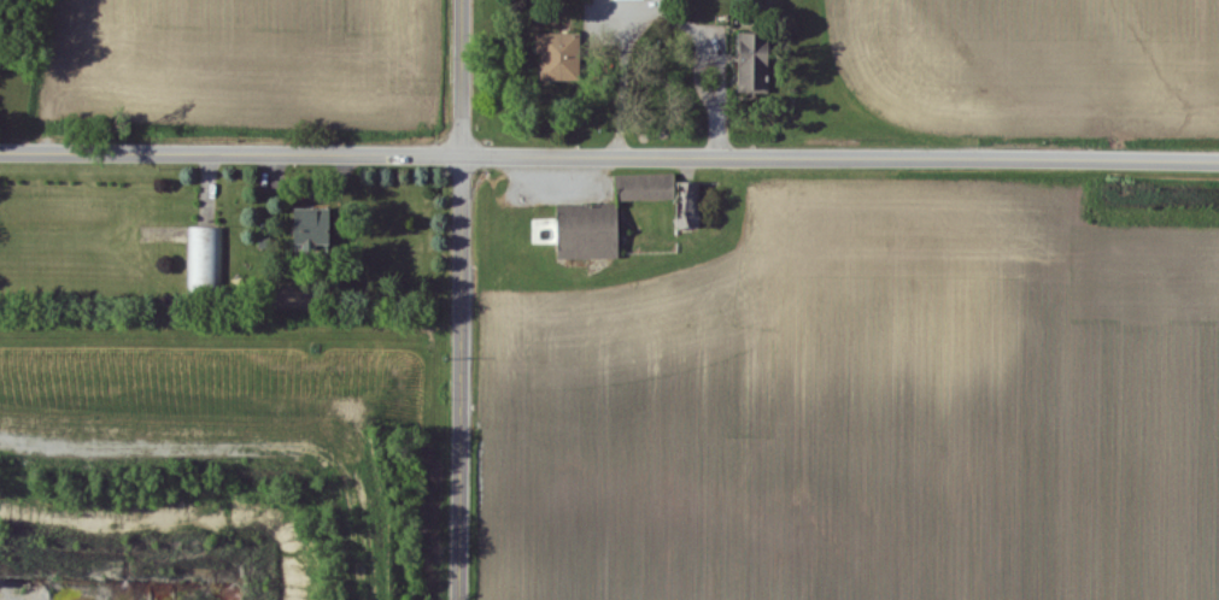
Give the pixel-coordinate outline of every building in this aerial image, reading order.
[(536,55),(541,56),(541,82),(577,83),(577,35),(537,34),(536,55)] [(737,94),(769,94),(769,76),(765,76),(766,35),(739,34),(737,94)] [(616,176),(616,203),(675,201),(675,174),(616,176)] [(684,228),(700,228),(700,183),(683,183),(684,228)] [(617,206),(556,206),(556,260),(617,260),(617,206)] [(290,245),(328,246),(329,211),(291,210),(290,245)] [(226,229),(192,229),(191,290),(226,291),(226,229)]
